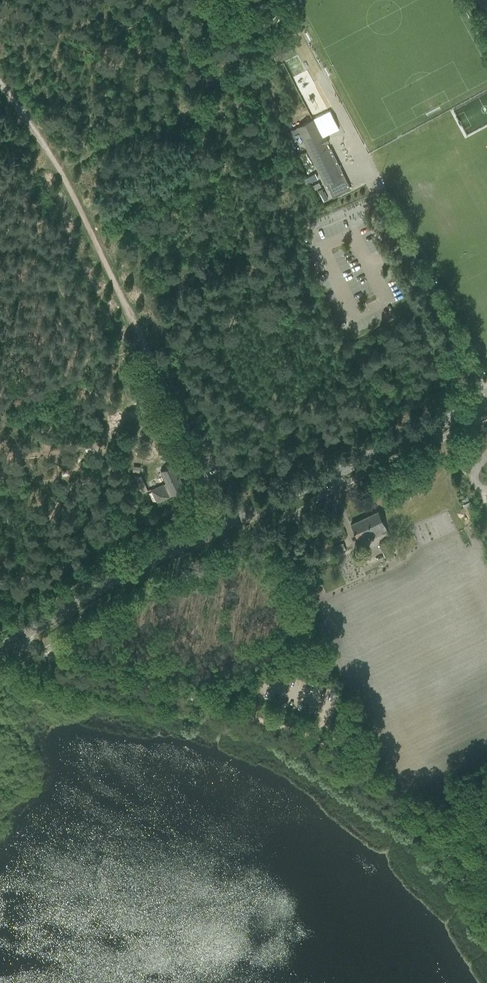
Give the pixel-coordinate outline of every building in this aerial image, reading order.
[(328,150),(325,144),(329,142),(326,136),(322,138),(313,120),(292,131),(296,137),(301,134),(326,184),(333,198),(348,190),(339,172),(342,171),(331,148),(328,150)] [(211,459),(209,451),(203,452),(204,460),(211,459)] [(157,502),(184,490),(173,465),(161,470),(167,483),(152,490),(157,502)] [(136,475),(136,478),(143,492),(147,490),(141,476),(136,475)] [(469,518),(472,516),(474,522),(478,520),(471,501),(463,504),(469,518)] [(368,534),(370,539),(387,531),(378,511),(351,524),(358,538),(368,534)] [(378,543),(384,557),(394,553),(389,539),(378,543)] [(343,543),(337,546),(339,552),(346,549),(343,543)]
